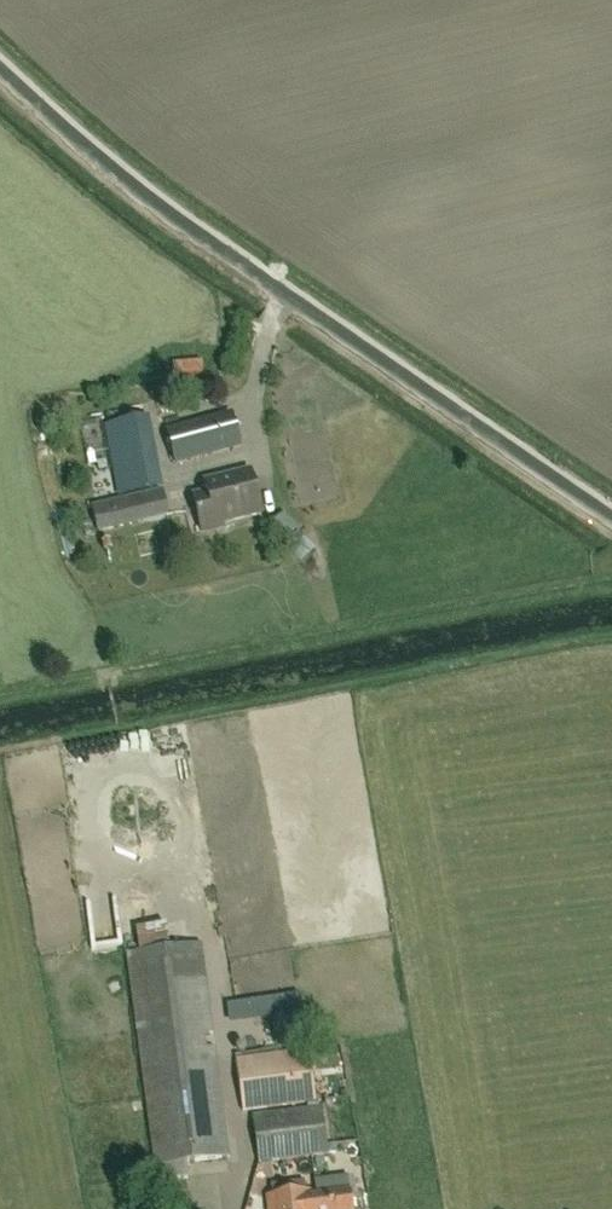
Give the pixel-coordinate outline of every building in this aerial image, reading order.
[(175,463),(239,447),(231,414),(167,430),(175,463)] [(148,418),(136,421),(105,427),(107,447),(119,445),(128,494),(161,487),(148,418)] [(250,469),(203,480),(206,490),(192,493),(200,531),(222,526),(222,522),(260,513),(250,469)] [(117,493),(112,476),(94,481),(100,498),(117,493)] [(115,503),(115,501),(91,507),(99,533),(150,519),(143,494),(115,503)] [(284,511),(276,520),(295,538),(304,528),(284,511)] [(308,535),(293,547),(304,559),(318,548),(308,535)] [(163,911),(141,921),(147,935),(170,926),(163,911)] [(186,1162),(229,1157),(201,943),(126,953),(157,1183),(188,1179),(186,1162)] [(301,1012),(300,993),(277,994),(278,1012),(301,1012)] [(238,1002),(242,1026),(259,1023),(255,999),(238,1002)] [(308,1045),(304,1020),(273,1024),(272,1024),(276,1049),(308,1045)] [(242,1111),(316,1101),(309,1049),(235,1059),(242,1111)] [(258,1162),(329,1153),(321,1105),(251,1114),(258,1162)] [(350,1191),(311,1195),(311,1192),(267,1197),(268,1208),(353,1208),(350,1191)]
